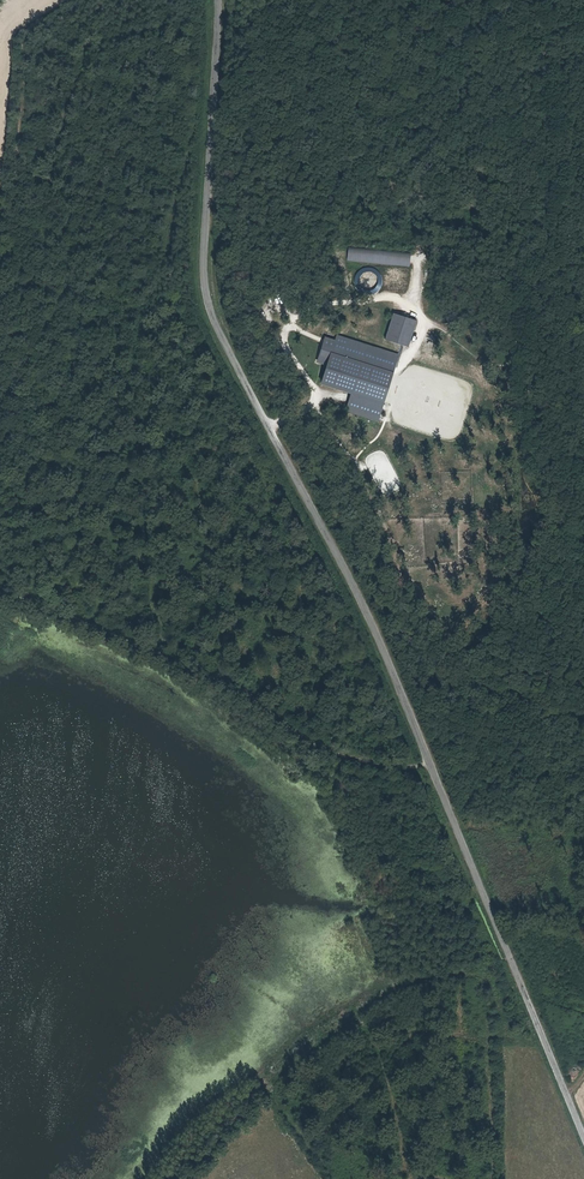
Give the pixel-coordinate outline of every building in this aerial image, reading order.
[(409,266),(410,252),(347,248),(346,261),(409,266)] [(393,313),(385,340),(408,347),(416,321),(393,313)] [(335,342),(331,353),(392,372),(397,356),(337,336),(335,342)] [(331,353),(335,342),(326,339),(318,362),(328,365),(322,384),(352,394),(382,403),(392,372),(331,353)] [(382,403),(352,394),(347,410),(377,420),(382,403)]
